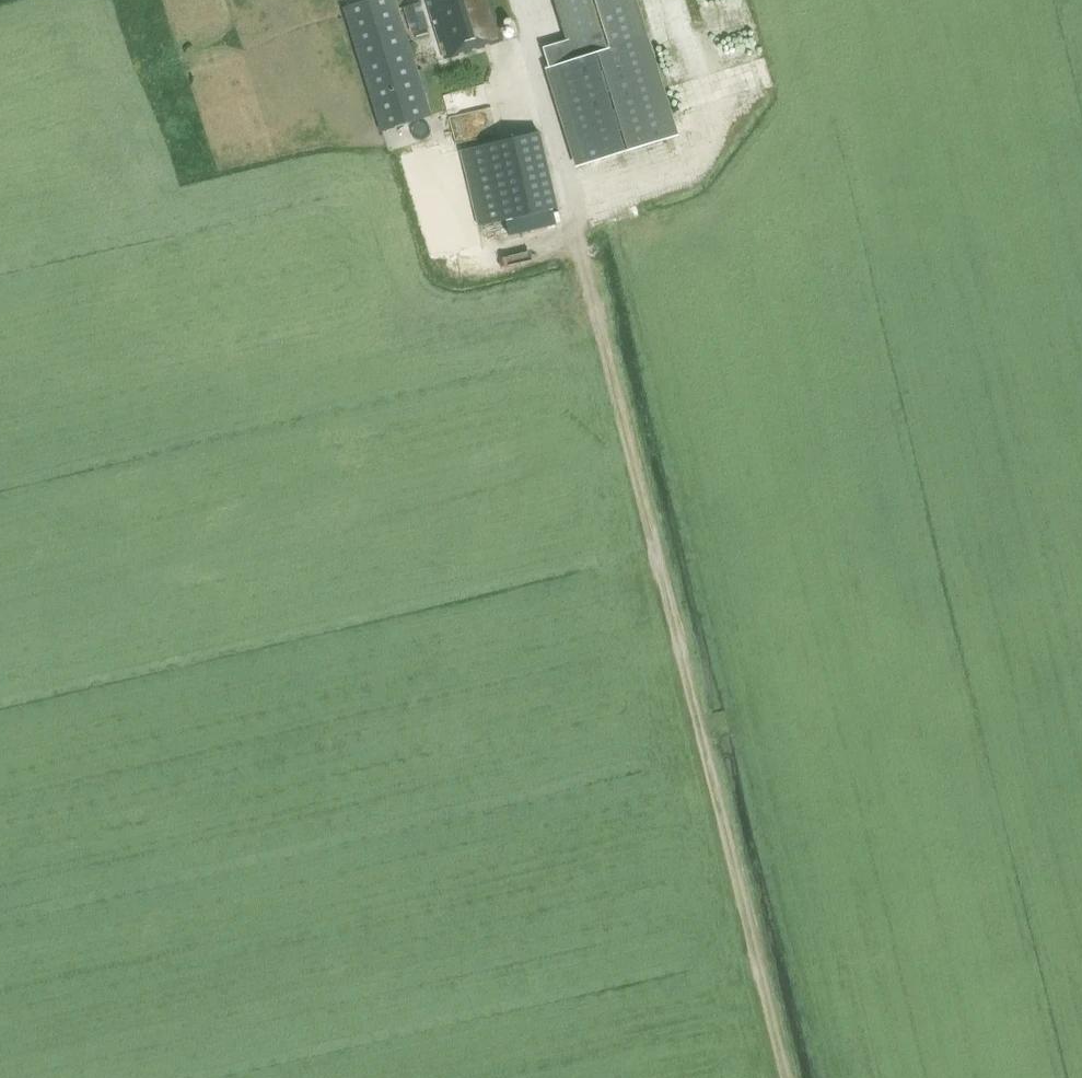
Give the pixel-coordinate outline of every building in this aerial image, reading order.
[(423,92),(430,89),(424,69),(416,71),(394,0),(368,0),(345,7),(383,130),(430,115),(423,92)] [(504,39),(492,0),(428,0),(446,57),(504,39)] [(582,167),(678,137),(635,0),(557,0),(569,39),(545,47),(582,167)] [(430,28),(422,1),(403,6),(411,34),(430,28)] [(542,129),(459,150),(479,226),(562,205),(542,129)]
